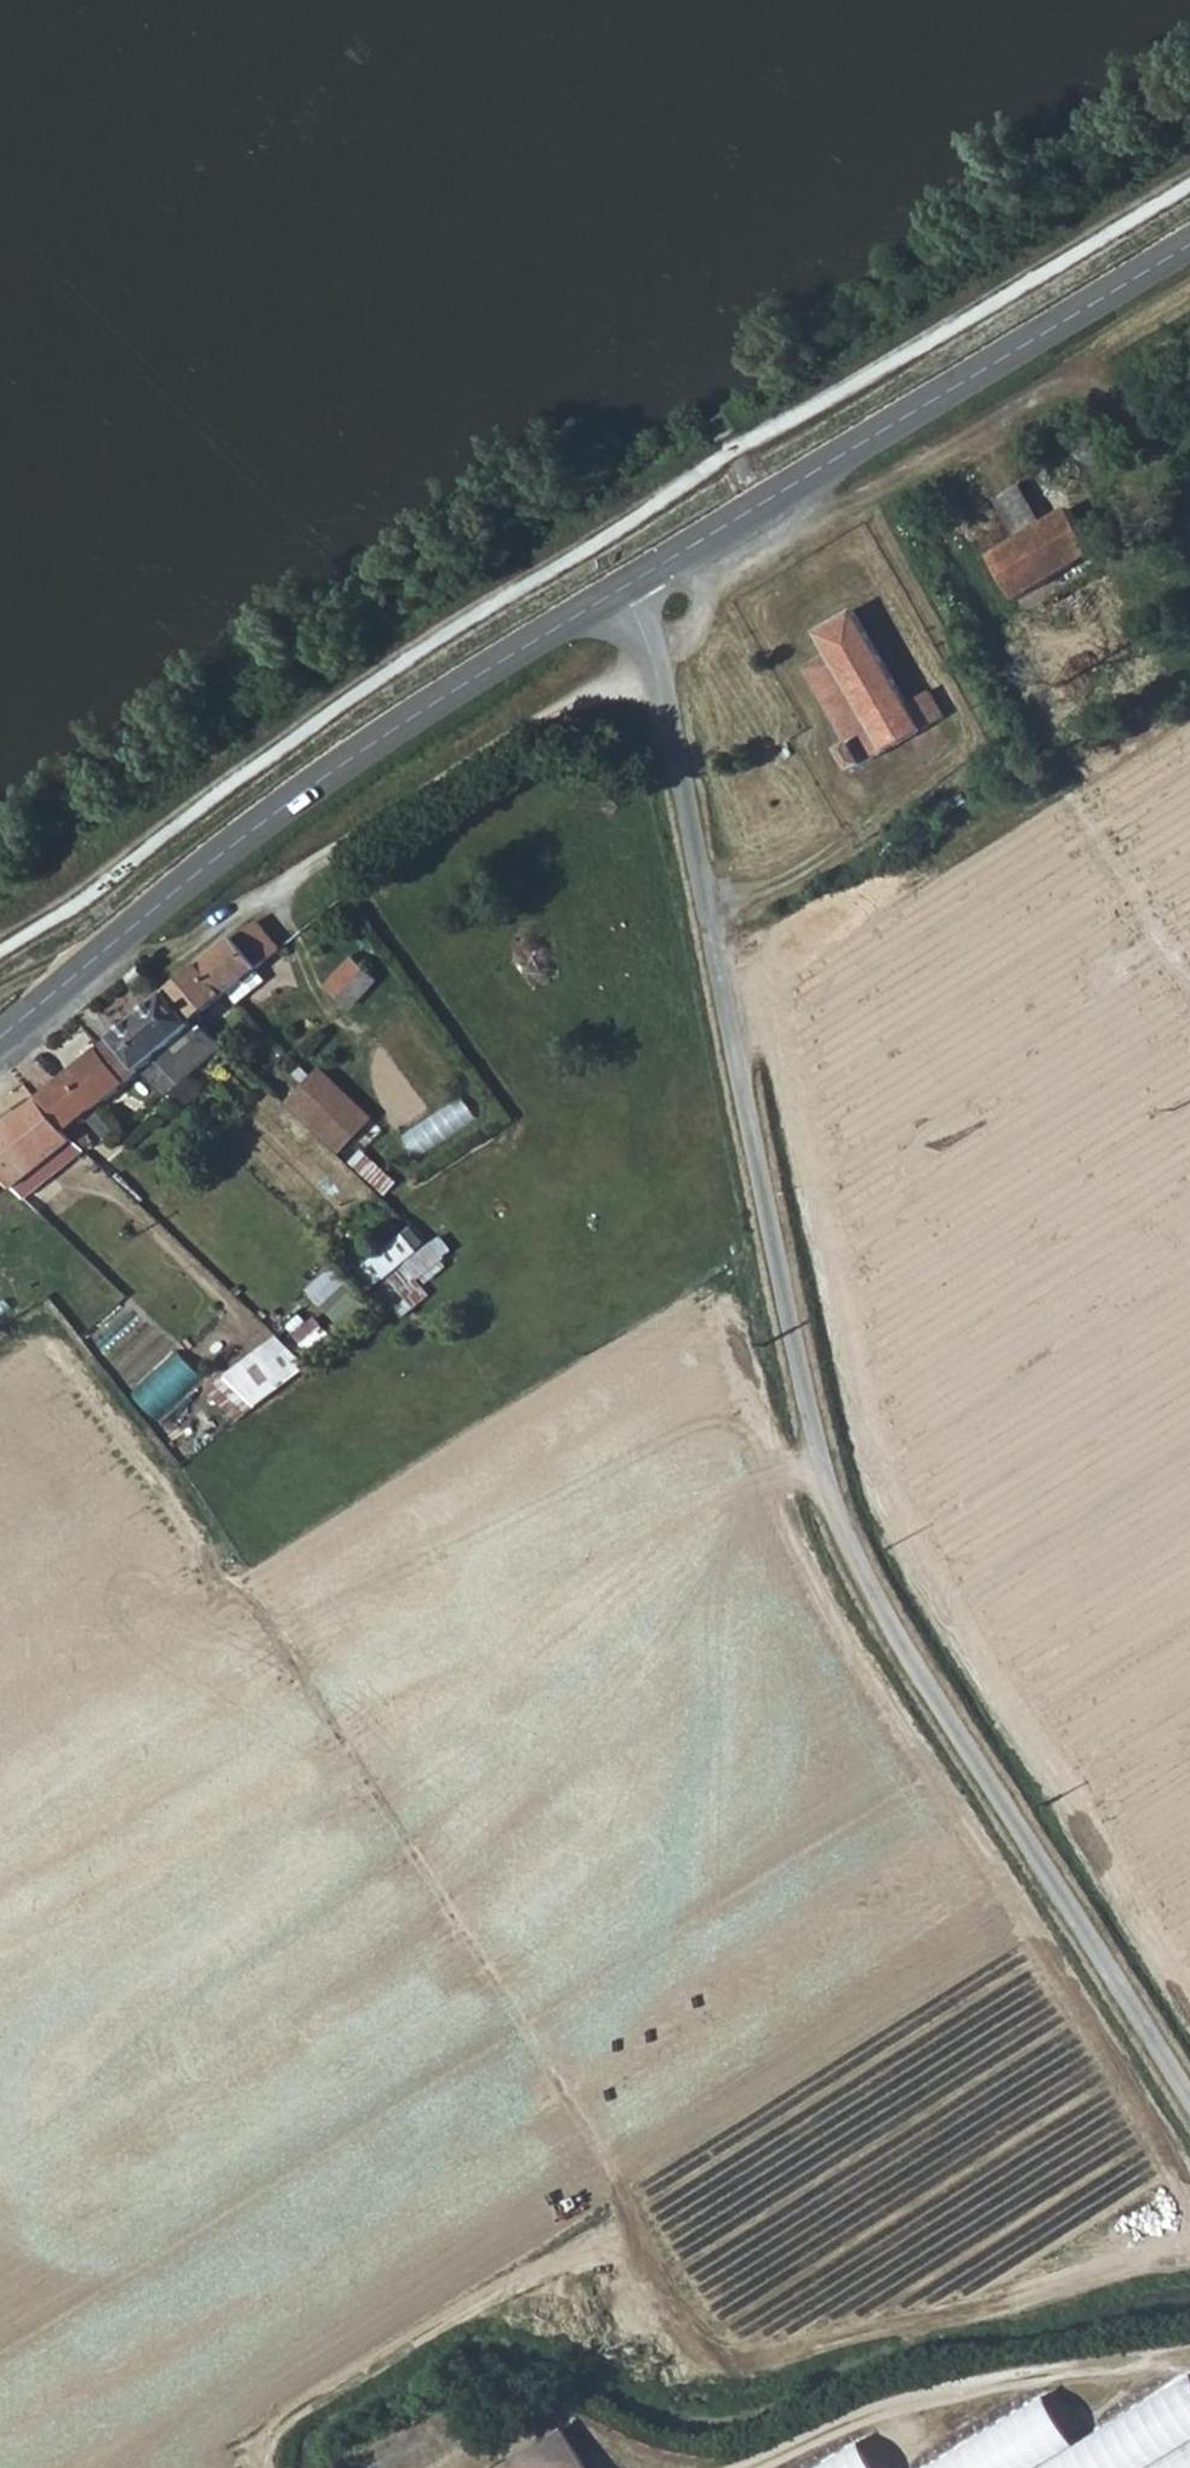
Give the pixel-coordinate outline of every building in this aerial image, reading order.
[(1041,514),(1016,529),(1041,570),(1014,587),(1040,630),(1119,582),(1092,538),(1067,554),(1041,514)] [(832,656),(807,670),(852,743),(842,749),(855,771),(947,716),(932,691),(914,702),(857,607),(818,631),(832,656)] [(261,922),(172,994),(191,1021),(194,1018),(198,1022),(230,994),(241,1006),(269,982),(258,971),(284,949),(261,922)] [(380,982),(358,962),(329,992),(351,1012),(380,982)] [(191,1021),(172,994),(102,1052),(133,1081),(147,1070),(196,1028),(199,1030),(203,1027),(198,1022),(194,1018),(191,1021)] [(147,1070),(173,1094),(227,1049),(203,1027),(199,1030),(196,1028),(147,1070)] [(67,1133),(89,1154),(91,1153),(76,1130),(133,1081),(102,1052),(42,1101),(67,1133)] [(376,1122),(323,1071),(292,1104),(346,1154),(376,1122)] [(421,1154),(482,1118),(470,1098),(409,1134),(421,1154)] [(57,1178),(89,1154),(67,1133),(42,1101),(0,1135),(0,1170),(11,1184),(18,1194),(31,1184),(25,1175),(39,1165),(45,1173),(50,1170),(57,1178)] [(11,1184),(0,1170),(0,1192),(11,1184)] [(463,1256),(446,1233),(436,1241),(423,1223),(368,1266),(408,1317),(438,1293),(430,1282),(463,1256)] [(341,1271),(318,1290),(349,1328),(372,1310),(341,1271)] [(284,1332),(215,1389),(244,1424),(313,1367),(284,1332)] [(146,1398),(163,1417),(208,1375),(191,1357),(146,1398)] [(1189,2372),(1075,2443),(1044,2393),(923,2467),(1189,2467),(1189,2372)] [(560,2431),(498,2467),(584,2467),(560,2431)] [(806,2467),(873,2467),(855,2438),(806,2467)]
